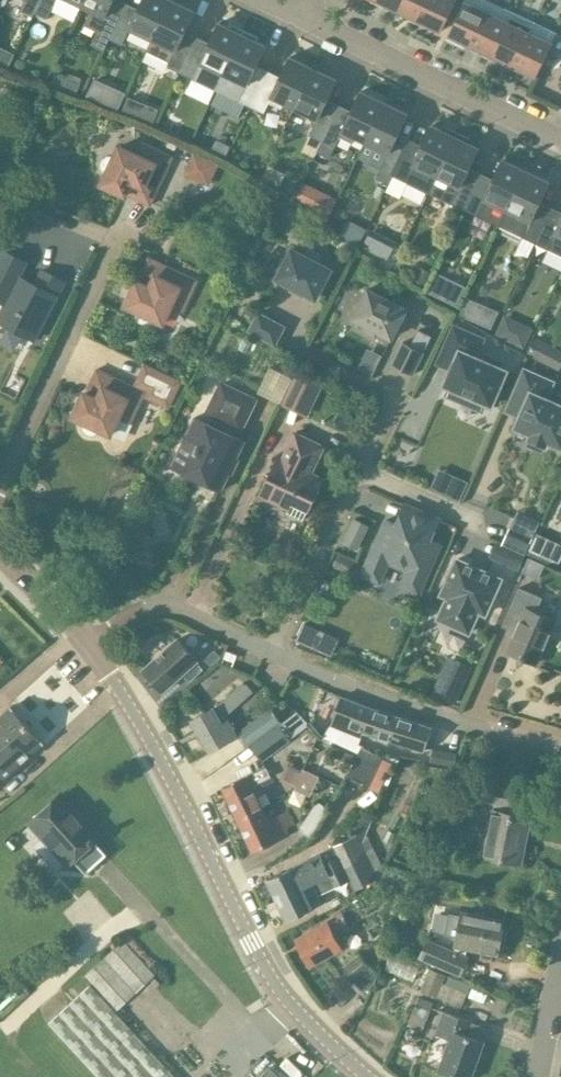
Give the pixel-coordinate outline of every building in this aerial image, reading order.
[(20,10),(33,16),(35,13),(34,12),(40,0),(25,0),(20,10)] [(34,12),(35,13),(47,19),(56,0),(40,0),(34,12)] [(97,31),(91,44),(104,50),(110,38),(109,38),(122,13),(109,7),(113,0),(84,0),(82,5),(92,10),(85,25),(97,31)] [(110,38),(122,44),(130,29),(152,39),(153,39),(172,0),(143,0),(134,19),(122,13),(109,38),(110,38)] [(170,62),(168,66),(181,72),(193,47),(181,41),(195,11),(173,0),(172,0),(153,39),(152,39),(146,50),(170,62)] [(398,9),(402,0),(378,0),(398,9)] [(398,9),(420,20),(429,0),(402,0),(398,9)] [(420,20),(442,30),(456,0),(429,0),(420,20)] [(488,11),(493,1),(491,0),(465,0),(466,0),(450,34),(472,44),(488,11)] [(488,11),(472,44),(493,55),(514,11),(493,1),(488,11)] [(514,11),(493,55),(515,65),(536,21),(514,11)] [(537,75),(543,61),(550,47),(553,42),(556,36),(558,31),(536,21),(515,65),(537,75)] [(224,73),(245,30),(231,23),(229,27),(220,22),(205,53),(193,47),(181,72),(193,78),(216,89),(224,73)] [(252,106),(264,81),(252,75),(266,45),(257,40),(259,36),(245,30),(224,73),(216,89),(239,100),(252,106)] [(550,47),(560,52),(560,50),(560,38),(556,36),(553,42),(550,47)] [(543,61),(555,67),(559,66),(560,62),(560,54),(559,53),(560,52),(550,47),(543,61)] [(264,81),(252,106),(265,112),(269,102),(282,108),(285,102),(295,107),(314,67),(291,56),(276,87),(264,81)] [(323,140),(335,115),(323,109),(337,79),(314,67),(295,107),(318,118),(310,134),(323,140)] [(63,88),(68,77),(55,72),(51,83),(63,88)] [(117,110),(125,94),(95,80),(88,96),(117,110)] [(335,115),(323,140),(336,146),(341,136),(353,142),(356,136),(366,141),(385,101),(362,90),(347,121),(335,115)] [(123,111),(153,123),(158,110),(128,98),(123,111)] [(385,101),(366,141),(389,152),(381,169),(394,175),(406,149),(394,143),(408,113),(385,101)] [(406,149),(394,175),(429,192),(458,131),(444,125),(442,129),(433,124),(418,155),(406,149)] [(458,131),(429,192),(452,203),(453,202),(465,208),(477,183),(465,177),(479,146),(470,142),(472,138),(458,131)] [(331,157),(336,146),(323,140),(318,151),(331,157)] [(151,205),(174,157),(142,142),(136,154),(120,146),(116,155),(114,155),(111,154),(109,155),(107,155),(105,157),(103,158),(102,160),(102,162),(101,164),(102,167),(102,169),(104,171),(105,172),(107,173),(102,184),(126,195),(127,194),(151,205)] [(184,173),(209,185),(219,164),(194,152),(184,173)] [(477,183),(465,209),(479,216),(481,212),(502,222),(508,209),(527,169),(504,158),(489,189),(477,183)] [(502,222),(500,226),(534,242),(536,243),(548,217),(536,211),(550,180),(527,169),(508,209),(502,222)] [(330,216),(337,200),(304,184),(296,200),(330,216)] [(58,205),(25,192),(17,212),(51,225),(58,205)] [(536,243),(560,255),(560,222),(560,223),(548,217),(536,243)] [(369,234),(362,248),(373,254),(380,240),(369,234)] [(306,250),(304,254),(293,248),(278,278),(316,298),(332,269),(319,262),(321,258),(320,253),(311,248),(306,250)] [(66,283),(43,272),(36,286),(21,278),(28,264),(4,251),(0,259),(0,302),(6,305),(0,318),(0,322),(35,341),(66,283)] [(184,312),(199,280),(150,257),(139,281),(137,281),(126,305),(135,309),(134,312),(135,316),(137,319),(140,321),(143,322),(147,322),(150,320),(152,317),(164,322),(171,306),(184,312)] [(464,286),(439,274),(429,294),(455,306),(464,286)] [(369,289),(353,318),(366,325),(363,331),(376,337),(379,332),(392,338),(407,309),(369,289)] [(476,321),(490,327),(495,315),(481,309),(476,321)] [(247,331),(276,345),(286,324),(258,310),(247,331)] [(489,405),(491,405),(506,370),(500,367),(503,362),(486,355),(483,361),(475,357),(483,339),(453,326),(442,352),(455,358),(444,385),(448,387),(446,392),(448,398),(459,402),(464,400),(467,394),(489,404),(489,405)] [(418,329),(411,345),(404,342),(393,364),(415,375),(426,353),(424,352),(432,336),(418,329)] [(527,353),(560,371),(560,368),(560,351),(535,338),(527,353)] [(99,430),(100,429),(112,434),(119,418),(132,423),(144,396),(170,408),(183,380),(146,363),(135,386),(98,369),(87,393),(85,393),(74,417),(83,421),(83,423),(82,425),(83,427),(84,429),(85,430),(86,432),(88,433),(90,433),(92,434),(94,433),(96,433),(98,432),(99,430)] [(531,435),(529,439),(545,446),(548,440),(560,446),(560,394),(559,393),(555,402),(547,398),(554,382),(528,369),(515,396),(528,403),(516,427),(531,435)] [(308,417),(324,384),(296,371),(280,404),(308,417)] [(197,418),(173,467),(222,491),(246,442),(232,435),(236,427),(242,430),(256,401),(223,385),(209,414),(215,416),(211,424),(197,418)] [(308,481),(324,448),(296,434),(283,461),(279,459),(261,496),(289,510),(287,514),(304,522),(321,487),(308,481)] [(467,483),(439,470),(432,487),(460,500),(467,483)] [(387,521),(363,575),(380,582),(389,562),(409,571),(403,586),(420,593),(441,544),(426,538),(434,518),(411,507),(402,527),(387,521)] [(521,512),(505,547),(514,551),(526,556),(542,522),(521,512)] [(358,549),(369,527),(356,521),(345,543),(358,549)] [(537,533),(530,550),(545,557),(553,540),(537,533)] [(457,559),(441,595),(448,598),(438,619),(469,633),(479,611),(485,614),(501,579),(457,559)] [(537,663),(556,620),(536,611),(543,597),(519,586),(502,625),(516,631),(508,650),(537,663)] [(157,686),(160,685),(164,690),(184,673),(191,681),(205,669),(198,661),(199,660),(180,638),(145,668),(150,674),(148,676),(157,686)] [(206,659),(212,665),(221,657),(215,650),(206,659)] [(440,681),(463,691),(472,670),(449,660),(440,681)] [(214,707),(193,719),(211,750),(238,735),(229,720),(228,714),(253,691),(244,680),(214,707)] [(370,707),(341,697),(332,724),(363,735),(364,730),(425,750),(432,728),(370,707)] [(13,706),(0,717),(0,780),(44,741),(13,706)] [(241,731),(251,744),(280,724),(270,710),(241,731)] [(280,724),(251,744),(263,760),(291,739),(290,737),(310,723),(298,711),(280,724)] [(356,754),(332,743),(328,753),(352,763),(356,754)] [(383,757),(362,747),(348,776),(368,786),(383,757)] [(462,765),(457,795),(474,798),(479,768),(462,765)] [(267,766),(259,770),(224,787),(239,819),(263,808),(257,796),(277,787),(267,766)] [(303,769),(295,787),(295,788),(311,795),(320,775),(303,768),(303,769)] [(482,801),(514,807),(517,788),(486,782),(482,801)] [(107,854),(96,841),(102,836),(87,819),(83,822),(59,796),(30,822),(69,865),(76,859),(87,871),(107,854)] [(318,800),(301,825),(313,832),(329,808),(318,800)] [(263,808),(239,819),(254,851),(290,835),(287,828),(295,824),(288,811),(268,820),(263,808)] [(485,855),(518,862),(524,832),(527,833),(531,816),(494,809),(485,855)] [(278,900),(355,863),(365,841),(362,843),(358,833),(332,845),(338,856),(325,862),(324,859),(297,871),(295,866),(268,879),(278,900)] [(355,863),(278,900),(287,920),(315,907),(318,906),(321,898),(319,895),(337,886),(350,880),(354,890),(365,885),(376,870),(383,867),(370,838),(365,841),(355,863)] [(413,877),(386,868),(382,879),(410,889),(413,877)] [(508,927),(504,926),(505,921),(463,913),(457,944),(498,953),(499,947),(504,948),(508,927)] [(329,922),(297,939),(311,965),(342,947),(336,935),(350,927),(343,914),(329,922)] [(461,975),(470,956),(427,938),(419,957),(461,975)] [(86,975),(118,1009),(156,974),(124,939),(86,975)] [(344,966),(365,991),(375,983),(377,974),(359,952),(344,966)] [(412,979),(417,968),(392,956),(386,967),(412,979)] [(90,985),(49,1022),(99,1076),(176,1076),(90,985)] [(423,1030),(434,1001),(419,996),(408,1024),(423,1030)] [(468,1034),(472,1021),(443,1011),(435,1034),(450,1039),(440,1070),(459,1076),(472,1076),(485,1040),(468,1034)] [(270,1066),(260,1076),(281,1076),(270,1066)]
